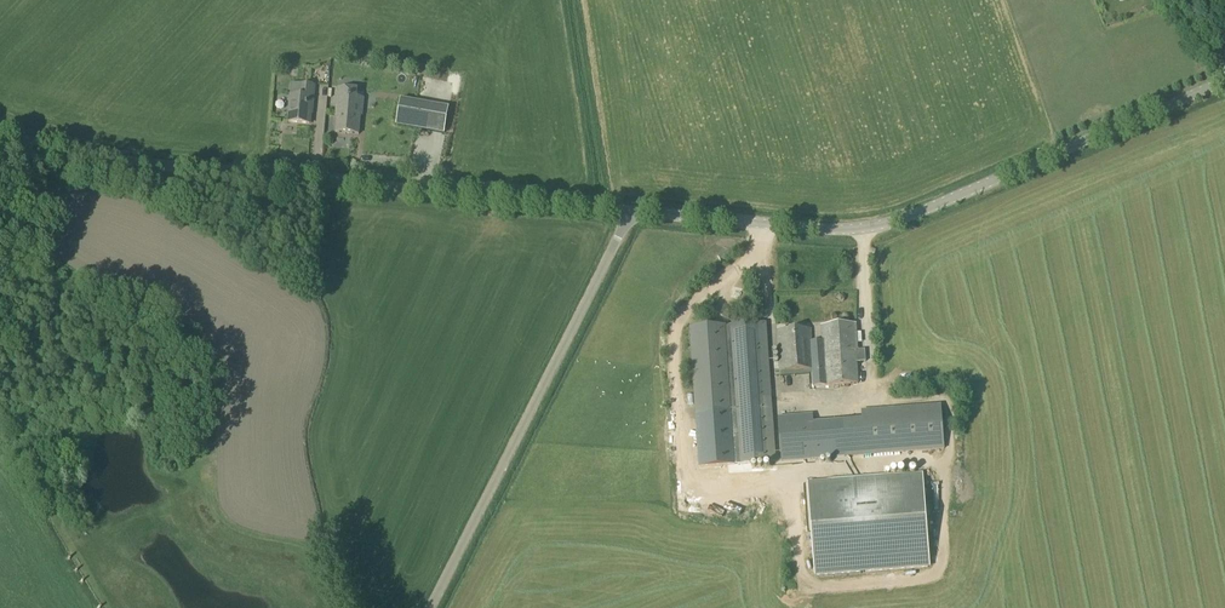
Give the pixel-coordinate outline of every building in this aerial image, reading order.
[(1224,27),(1224,0),(1216,0),(1224,27)] [(314,86),(292,84),(289,122),(310,124),(311,109),(312,109),(314,86)] [(451,86),(443,85),(440,100),(448,102),(451,86)] [(362,116),(365,91),(338,88),(335,116),(337,117),(336,133),(359,135),(360,116),(362,116)] [(445,135),(449,108),(400,99),(395,126),(445,135)] [(718,256),(721,262),(723,261),(724,260),(726,258),(728,257),(729,256),(731,256),(728,250),(718,256)] [(733,414),(736,460),(775,457),(766,324),(728,326),(728,327),(725,328),(725,327),(689,329),(694,417),(733,414)] [(857,350),(855,325),(822,327),(823,340),(812,341),(811,329),(776,331),(779,372),(812,370),(813,387),(859,384),(857,363),(866,362),(865,350),(857,350)] [(944,448),(940,405),(861,412),(862,420),(813,424),(812,416),(778,419),(782,462),(846,457),(944,448)] [(928,568),(921,474),(808,483),(815,576),(928,568)]
